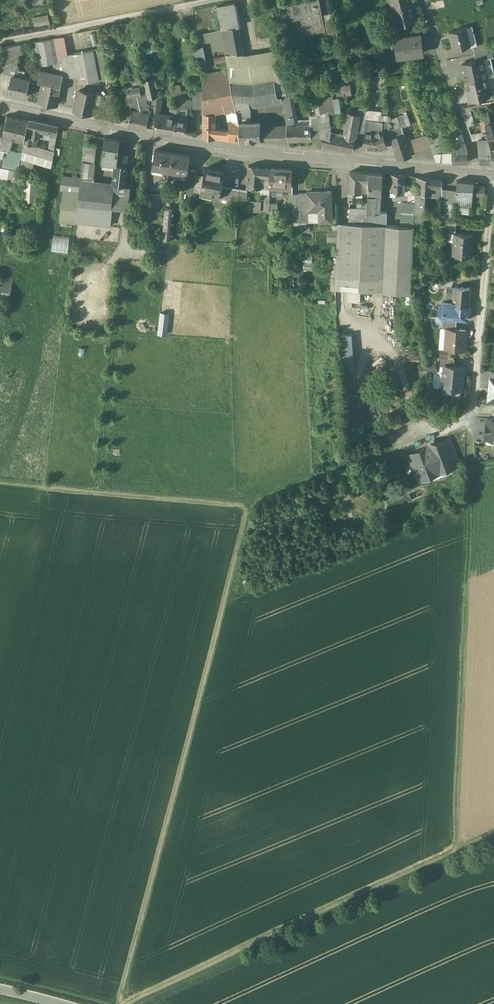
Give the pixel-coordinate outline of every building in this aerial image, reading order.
[(319,0),(307,0),(285,4),(288,17),(302,14),(306,32),(324,28),(322,15),(319,0)] [(395,8),(393,8),(397,26),(417,20),(412,0),(393,0),(395,8)] [(216,4),(221,29),(236,26),(240,26),(236,1),(216,4)] [(334,12),(322,15),(324,28),(327,44),(340,42),(334,12)] [(34,18),(36,26),(50,23),(48,15),(34,18)] [(225,49),(229,70),(237,110),(239,120),(247,120),(252,119),(248,106),(270,103),(269,98),(282,95),(287,94),(285,84),(279,48),(241,56),(236,26),(221,29),(225,49)] [(466,27),(449,32),(454,50),(471,45),(466,27)] [(225,49),(221,29),(202,32),(206,40),(212,44),(213,50),(225,49)] [(404,31),(389,33),(390,39),(395,39),(395,38),(405,37),(404,31)] [(34,40),(40,68),(47,66),(48,71),(59,70),(59,74),(64,75),(63,77),(77,74),(79,83),(90,81),(84,51),(67,54),(62,35),(34,40)] [(405,37),(395,38),(395,39),(398,56),(424,52),(422,35),(405,37)] [(487,43),(474,45),(475,54),(489,51),(487,43)] [(203,46),(194,50),(200,63),(209,59),(203,46)] [(102,48),(84,51),(90,81),(109,77),(102,48)] [(475,54),(476,60),(484,59),(493,57),(493,56),(493,51),(489,51),(475,54)] [(476,60),(462,64),(466,82),(486,77),(488,77),(484,59),(476,60)] [(48,71),(41,70),(39,80),(44,81),(62,84),(63,77),(64,75),(59,74),(48,71)] [(229,70),(201,72),(201,91),(202,110),(202,113),(216,113),(226,110),(226,112),(237,110),(229,70)] [(15,76),(12,75),(8,93),(27,97),(31,79),(24,78),(15,76)] [(144,83),(147,98),(153,98),(161,99),(155,76),(143,78),(144,83)] [(486,77),(466,82),(470,100),(490,95),(486,77)] [(57,105),(62,84),(44,81),(40,102),(57,105)] [(286,113),(295,111),(293,95),(296,95),(294,82),(285,84),(287,94),(282,95),(286,113)] [(144,83),(139,84),(140,86),(129,88),(128,88),(129,96),(127,96),(130,110),(133,111),(133,109),(150,113),(147,98),(144,83)] [(178,101),(178,107),(189,109),(202,110),(201,91),(192,91),(192,99),(186,100),(185,90),(181,90),(181,84),(174,84),(174,101),(178,101)] [(344,85),(337,86),(339,97),(346,96),(344,85)] [(337,86),(330,86),(331,92),(332,92),(333,98),(339,97),(337,86)] [(96,94),(80,90),(75,110),(91,114),(93,106),(96,94)] [(331,92),(322,93),(314,95),(316,103),(320,129),(331,133),(332,133),(332,128),(330,112),(335,111),(333,98),(332,92),(331,92)] [(102,95),(96,94),(93,106),(99,108),(102,95)] [(282,95),(269,98),(270,103),(274,128),(275,140),(289,139),(288,125),(286,113),(282,95)] [(161,99),(153,98),(151,113),(154,123),(156,123),(157,114),(159,115),(161,99)] [(297,124),(288,125),(289,139),(321,137),(320,129),(316,103),(309,103),(311,123),(297,124)] [(469,105),(462,108),(468,126),(475,124),(469,105)] [(178,107),(177,117),(188,119),(189,109),(178,107)] [(359,122),(357,131),(365,132),(366,120),(367,109),(362,108),(360,113),(359,122)] [(150,113),(133,109),(133,111),(130,125),(147,129),(151,113),(150,113)] [(237,110),(226,112),(227,121),(229,121),(239,120),(237,110)] [(402,124),(399,124),(399,126),(402,126),(414,122),(411,110),(399,113),(402,124)] [(295,111),(286,113),(288,125),(297,124),(295,111)] [(348,120),(345,135),(349,136),(352,120),(359,122),(360,113),(349,112),(348,120)] [(216,113),(202,113),(203,138),(222,139),(223,129),(216,129),(216,113)] [(159,115),(157,114),(156,123),(155,131),(175,134),(177,117),(159,115)] [(491,124),(490,120),(489,120),(489,118),(492,117),(492,114),(483,116),(488,138),(489,141),(491,149),(493,149),(493,123),(491,124)] [(8,116),(6,124),(3,136),(0,146),(0,155),(3,156),(5,148),(8,149),(11,139),(9,139),(10,135),(18,138),(25,142),(29,121),(8,116)] [(188,119),(177,117),(175,134),(186,135),(188,119)] [(42,121),(30,119),(27,135),(35,137),(39,138),(41,130),(52,132),(58,133),(59,125),(52,124),(42,122),(42,121)] [(252,119),(247,120),(247,125),(243,125),(245,141),(258,140),(257,129),(256,119),(252,119)] [(239,120),(229,121),(230,126),(229,130),(229,140),(240,141),(239,122),(239,120)] [(359,122),(352,120),(349,136),(356,137),(357,131),(359,122)] [(383,121),(366,120),(365,132),(363,148),(380,149),(387,147),(385,140),(382,132),(383,121)] [(389,122),(383,121),(382,132),(385,140),(391,138),(390,128),(389,122)] [(459,125),(428,135),(431,144),(439,141),(462,134),(459,125)] [(390,128),(391,138),(396,158),(412,157),(402,126),(399,126),(390,128)] [(274,128),(257,129),(258,140),(275,140),(274,128)] [(332,133),(331,133),(320,129),(321,137),(323,145),(336,148),(339,134),(332,133)] [(55,152),(58,133),(52,132),(48,151),(54,152),(55,152)] [(345,135),(339,134),(336,148),(353,152),(356,137),(349,136),(345,135)] [(462,134),(439,141),(442,153),(453,152),(468,151),(462,134)] [(35,137),(27,135),(21,164),(29,165),(35,137)] [(428,135),(412,140),(416,152),(432,147),(431,144),(428,135)] [(29,165),(21,164),(20,171),(33,174),(34,162),(53,169),(54,152),(48,151),(37,146),(39,138),(35,137),(29,165)] [(121,140),(106,138),(103,163),(118,165),(119,152),(121,140)] [(431,144),(432,147),(437,163),(454,163),(453,152),(442,153),(439,141),(431,144)] [(489,141),(479,142),(481,164),(492,164),(491,149),(489,141)] [(22,153),(10,149),(9,150),(8,149),(5,148),(3,156),(1,165),(19,168),(20,163),(22,153)] [(97,150),(85,148),(83,166),(95,167),(97,150)] [(172,153),(155,150),(152,169),(164,171),(170,171),(172,153)] [(468,151),(453,152),(454,163),(469,162),(468,151)] [(119,152),(118,165),(115,181),(115,186),(125,187),(129,154),(119,152)] [(191,156),(172,153),(170,171),(169,172),(188,175),(191,156)] [(19,168),(1,165),(3,156),(0,155),(0,180),(10,182),(8,192),(15,194),(19,168)] [(95,167),(83,166),(82,177),(79,206),(97,208),(95,221),(113,223),(114,209),(128,211),(131,188),(125,187),(115,186),(115,181),(93,178),(95,167)] [(270,169),(250,166),(248,188),(270,189),(270,183),(262,183),(262,178),(270,178),(270,169)] [(292,170),(271,168),(270,169),(270,178),(269,181),(271,184),(271,185),(291,187),(292,170)] [(225,173),(206,169),(201,193),(221,196),(225,173)] [(197,171),(191,170),(189,183),(196,183),(197,171)] [(363,173),(350,172),(350,193),(358,193),(362,193),(363,181),(363,173)] [(383,174),(369,174),(369,182),(369,194),(381,195),(382,195),(383,174)] [(405,176),(392,175),(392,192),(405,192),(405,177),(405,176)] [(79,206),(82,177),(63,176),(61,191),(65,192),(60,222),(76,224),(79,206)] [(417,178),(405,177),(405,192),(392,192),(392,202),(402,202),(416,202),(417,193),(417,178)] [(38,179),(24,178),(24,187),(20,187),(20,192),(23,192),(23,201),(38,201),(38,179)] [(443,180),(417,178),(417,193),(424,194),(431,194),(432,187),(443,188),(443,180)] [(474,183),(458,181),(457,191),(457,194),(473,196),(474,192),(474,187),(474,183)] [(485,188),(474,187),(474,192),(477,192),(477,196),(485,197),(485,188)] [(457,191),(443,190),(443,202),(443,220),(445,220),(455,221),(456,207),(456,203),(457,194),(457,191)] [(325,191),(321,191),(321,192),(308,192),(308,194),(308,211),(310,211),(310,222),(332,221),(331,192),(325,192),(325,191)] [(424,194),(417,193),(416,202),(415,211),(422,212),(424,194)] [(151,194),(151,212),(161,212),(161,194),(151,194)] [(308,194),(300,194),(301,212),(301,222),(310,222),(310,211),(308,211),(308,194)] [(381,195),(369,194),(368,208),(368,212),(377,212),(380,212),(381,195)] [(473,196),(457,194),(456,203),(456,207),(472,208),(473,196)] [(416,202),(402,202),(401,226),(415,226),(415,217),(415,211),(416,202)] [(368,208),(350,207),(350,223),(367,224),(368,212),(368,208)] [(377,212),(368,212),(367,224),(377,224),(377,212)] [(387,212),(380,212),(377,212),(377,224),(387,225),(387,212)] [(423,218),(415,217),(415,226),(421,226),(423,226),(423,218)] [(455,221),(445,220),(445,231),(444,232),(454,233),(456,233),(457,221),(455,221)] [(401,226),(387,225),(377,224),(367,224),(350,223),(337,223),(336,278),(368,279),(368,296),(368,299),(375,298),(375,291),(411,292),(415,226),(401,226)] [(456,233),(454,233),(453,256),(473,257),(475,235),(456,233)] [(53,251),(71,252),(72,236),(54,235),(53,251)] [(471,288),(456,286),(456,288),(455,298),(454,303),(454,304),(469,306),(469,305),(471,288)] [(456,288),(448,288),(447,297),(455,298),(456,288)] [(469,306),(454,304),(454,303),(454,304),(442,303),(441,312),(444,312),(444,318),(457,319),(469,320),(470,305),(469,305),(469,306)] [(162,311),(160,334),(170,334),(172,312),(162,311)] [(444,318),(443,318),(443,328),(449,328),(449,329),(457,329),(457,319),(444,318)] [(457,329),(449,329),(448,340),(447,340),(446,348),(465,349),(467,330),(457,329)] [(455,358),(441,357),(441,366),(445,366),(445,365),(455,366),(455,358)] [(455,366),(445,365),(445,366),(443,387),(462,389),(464,367),(455,366)] [(488,417),(486,436),(493,437),(493,418),(488,417)] [(450,437),(442,440),(448,454),(455,451),(450,437)] [(442,440),(417,450),(421,461),(427,476),(452,466),(447,454),(448,454),(442,440)] [(417,450),(409,453),(414,464),(421,461),(417,450)] [(448,454),(447,454),(452,466),(460,463),(455,451),(448,454)] [(421,461),(414,464),(419,479),(427,476),(421,461)]
